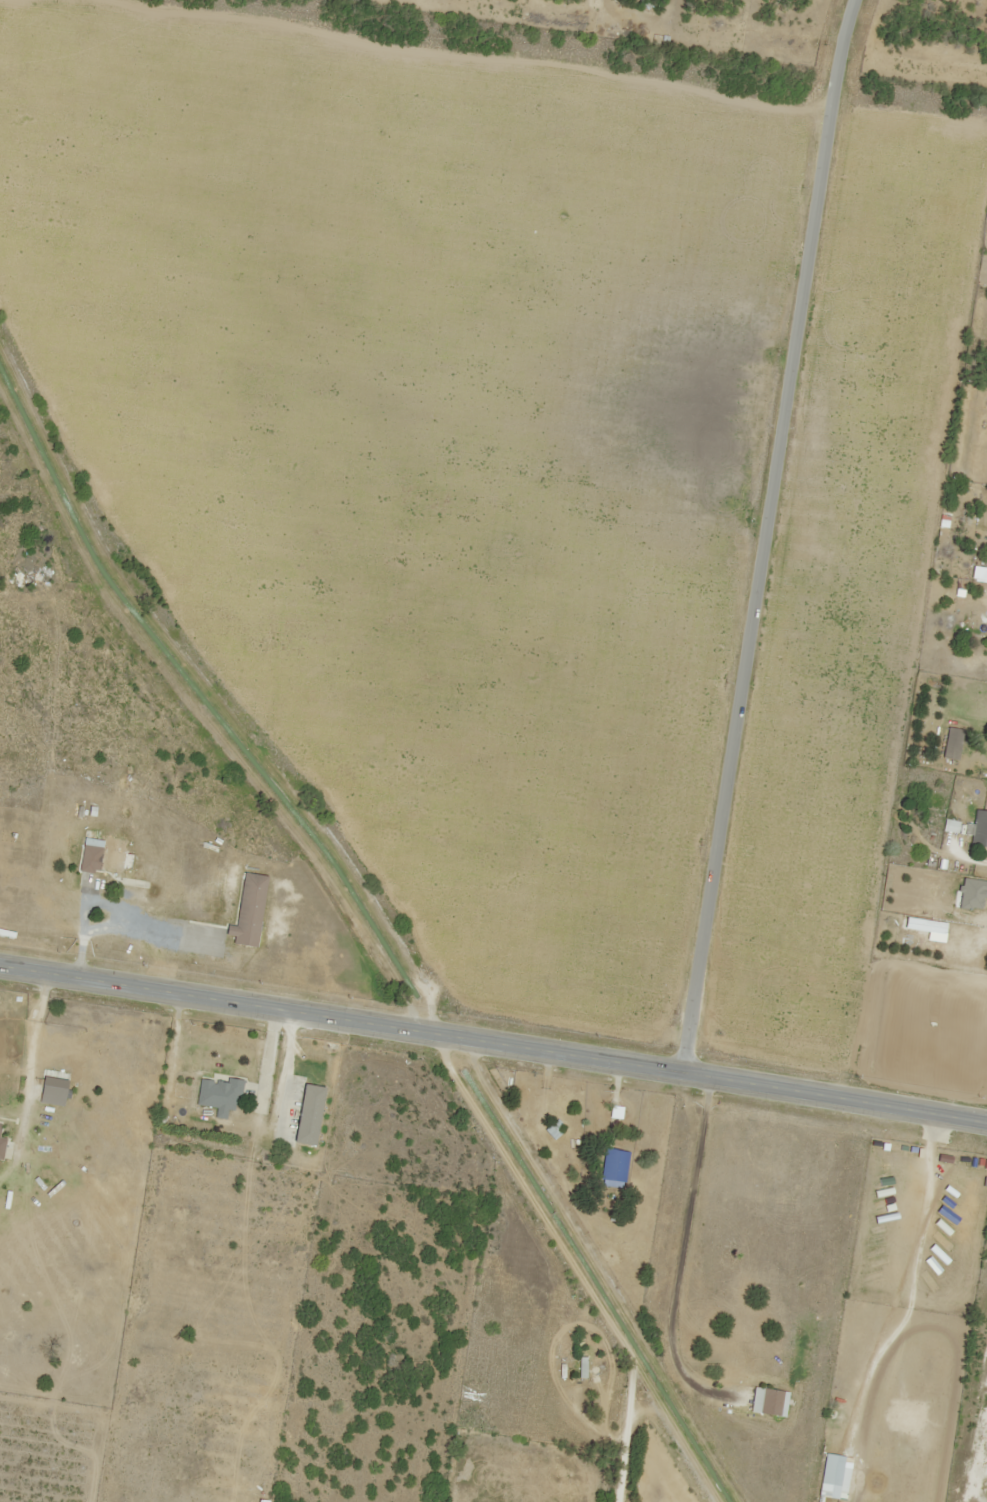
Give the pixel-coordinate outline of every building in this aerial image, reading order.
[(963,749),(965,731),(949,729),(947,748),(963,749)] [(974,811),(971,846),(986,847),(986,812),(974,811)] [(140,885),(142,871),(124,869),(127,837),(103,835),(102,854),(81,852),(79,870),(123,874),(122,883),(140,885)] [(235,926),(227,925),(226,936),(232,936),(232,943),(258,946),(266,875),(242,872),(235,926)] [(986,942),(986,930),(962,923),(959,934),(986,942)] [(62,1107),(68,1081),(44,1075),(38,1101),(62,1107)] [(195,1105),(216,1108),(215,1118),(233,1121),(239,1082),(199,1076),(195,1105)] [(188,1099),(190,1086),(174,1083),(172,1095),(188,1099)] [(303,1084),(298,1121),(289,1120),(288,1124),(296,1125),(294,1143),(316,1146),(324,1087),(303,1084)] [(600,1186),(624,1189),(629,1151),(605,1149),(600,1186)] [(788,1392),(753,1387),(750,1412),(784,1417),(788,1392)] [(836,1482),(843,1437),(830,1434),(828,1443),(822,1442),(819,1460),(825,1461),(822,1480),(836,1482)]
